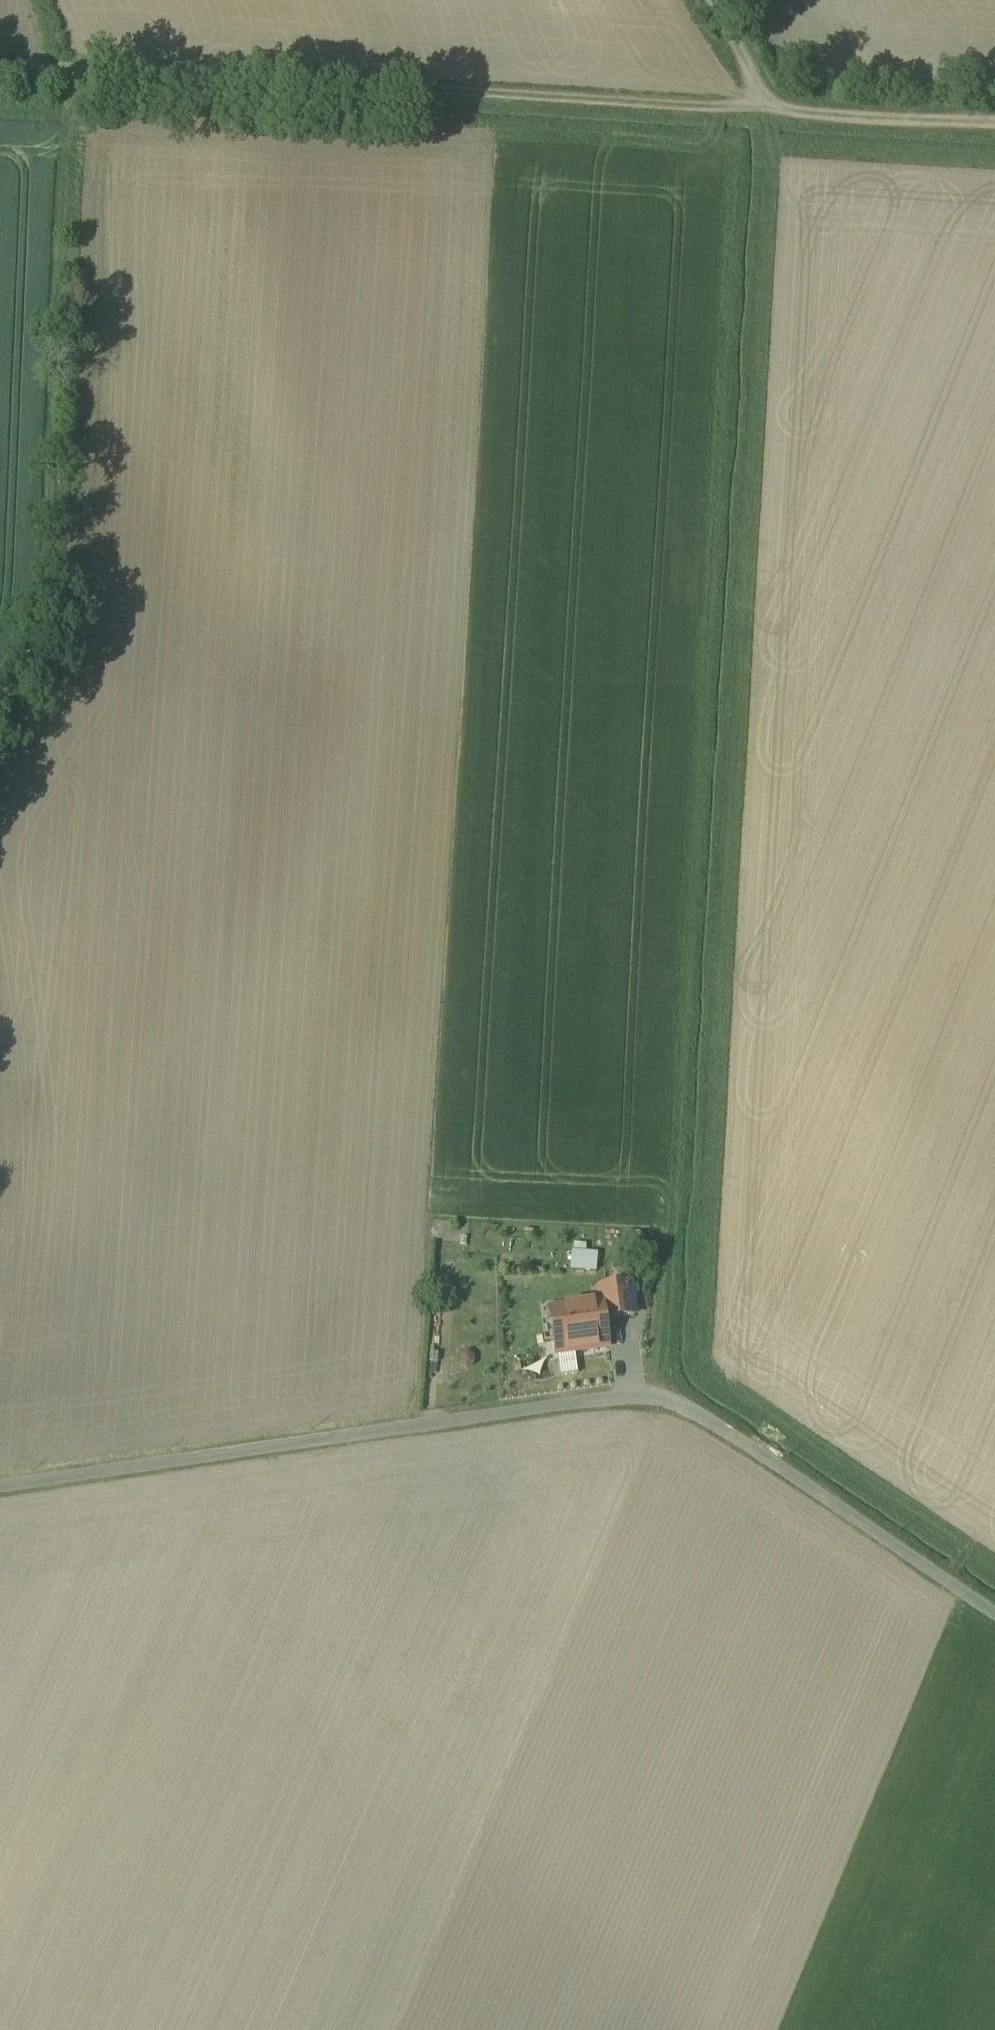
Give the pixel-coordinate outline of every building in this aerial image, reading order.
[(577,1251),(578,1270),(602,1270),(602,1250),(577,1251)] [(603,1285),(604,1302),(550,1307),(555,1353),(622,1347),(619,1318),(634,1317),(631,1282),(603,1285)]
